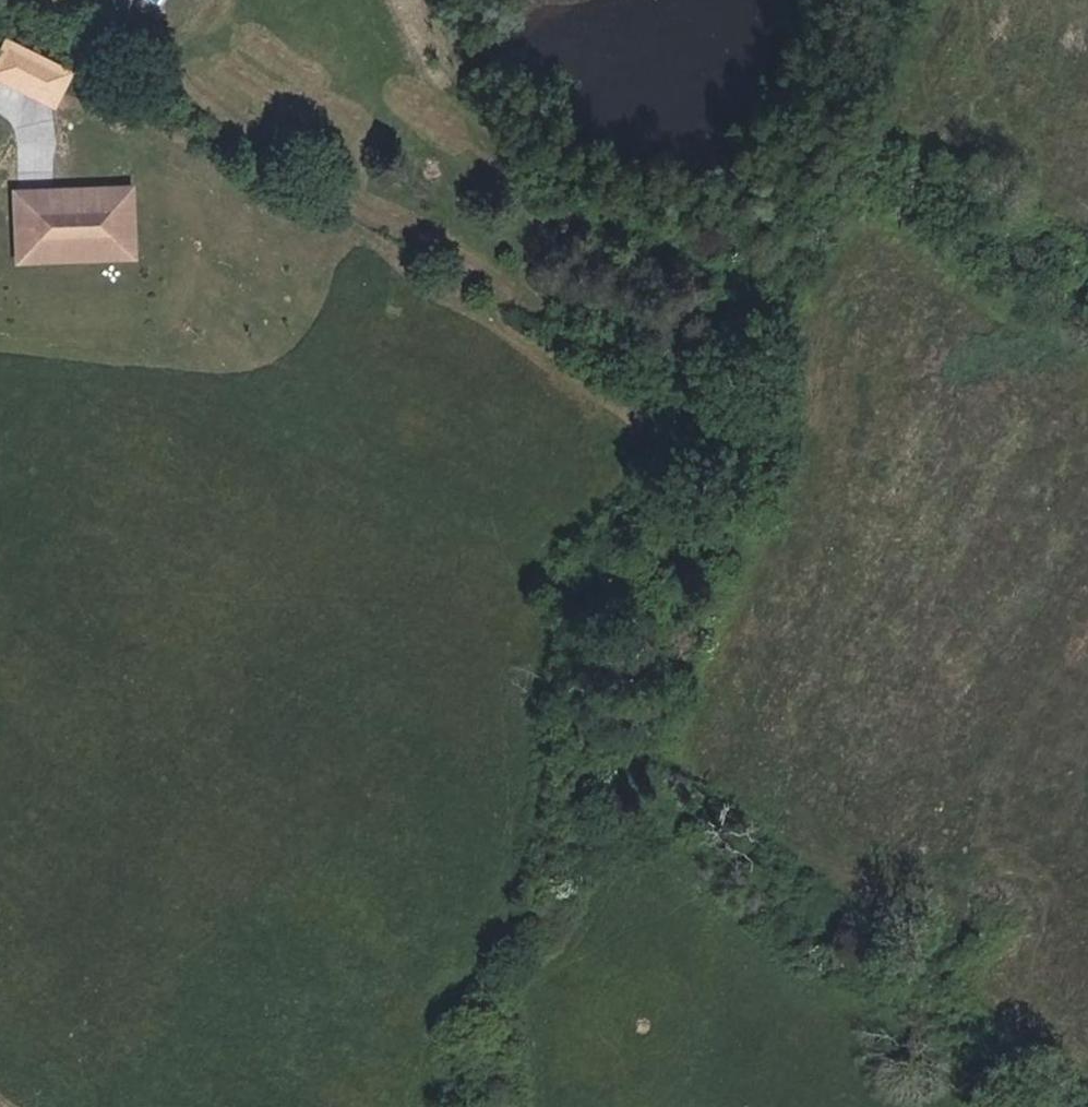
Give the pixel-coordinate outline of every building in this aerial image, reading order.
[(136,180),(12,187),(16,260),(141,254),(136,180)]
